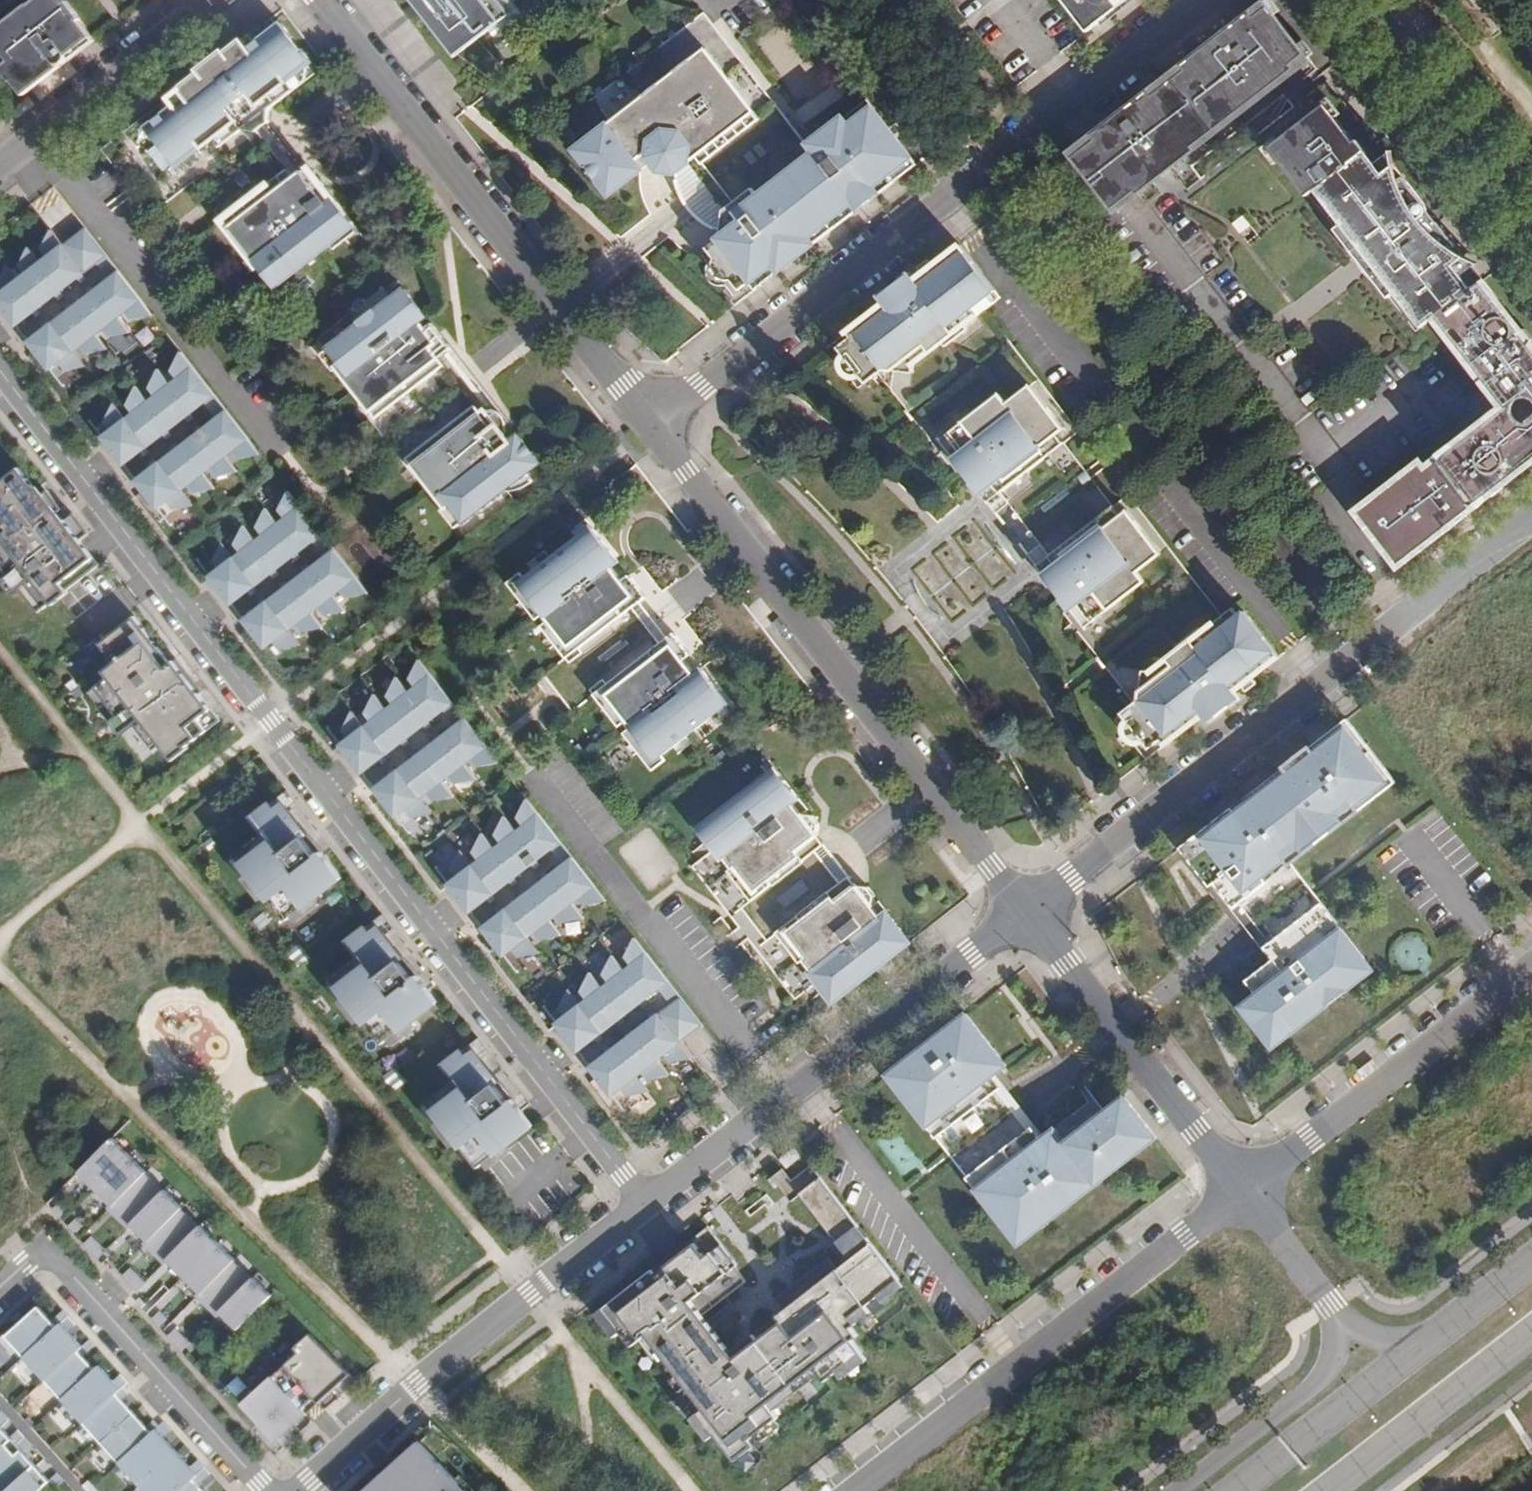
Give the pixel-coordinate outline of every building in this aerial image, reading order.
[(22,89),(44,67),(40,62),(47,57),(48,60),(49,61),(85,23),(81,19),(67,0),(36,0),(33,3),(30,0),(0,25),(0,64),(13,80),(15,79),(22,89)] [(71,0),(67,0),(81,19),(83,16),(71,0)] [(445,45),(503,0),(410,0),(445,45)] [(445,45),(456,54),(464,60),(525,13),(515,0),(503,0),(445,45)] [(1086,33),(1094,28),(1073,0),(1061,0),(1086,33)] [(1094,28),(1129,0),(1073,0),(1094,28)] [(1267,8),(1271,5),(1274,5),(1270,0),(1268,0),(1249,14),(1254,18),(1267,8)] [(1271,5),(1267,8),(1273,16),(1279,11),(1274,5),(1271,5)] [(1273,16),(1267,8),(1254,18),(1185,71),(1174,80),(1162,89),(1152,97),(1136,109),(1124,118),(1112,128),(1095,141),(1072,159),(1113,209),(1135,193),(1138,196),(1152,185),(1147,178),(1154,171),(1160,178),(1172,168),(1167,162),(1174,156),(1179,163),(1194,150),(1192,148),(1215,130),(1213,127),(1219,123),(1221,126),(1238,112),(1294,68),(1291,65),(1305,55),(1297,46),(1273,16)] [(301,31),(290,17),(265,37),(257,43),(250,34),(188,82),(197,94),(188,101),(186,98),(157,120),(169,137),(175,132),(194,155),(222,134),(239,121),(246,130),(253,125),(266,129),(274,122),(278,118),(279,104),(287,98),(280,89),(298,76),(318,61),(322,58),(310,43),(307,44),(299,33),(301,31)] [(94,35),(85,23),(49,61),(51,62),(55,63),(59,63),(62,61),(65,59),(68,56),(69,54),(71,52),(94,35)] [(265,37),(258,28),(250,34),(257,43),(265,37)] [(49,61),(44,67),(50,75),(97,39),(94,35),(71,52),(69,54),(68,56),(65,59),(62,61),(59,63),(55,63),(51,62),(49,61)] [(1313,53),(1303,42),(1297,46),(1305,55),(1291,65),(1294,68),(1313,53)] [(764,117),(709,45),(688,61),(693,66),(682,74),(677,69),(656,86),(660,92),(650,99),(646,93),(624,111),(628,117),(615,126),(608,125),(606,124),(574,151),(601,186),(619,172),(625,180),(651,161),(657,168),(676,170),(697,154),(705,163),(735,139),(727,131),(740,121),(747,130),(764,117)] [(40,62),(44,67),(49,61),(48,60),(47,57),(40,62)] [(318,61),(298,76),(304,85),(325,70),(318,61)] [(693,66),(688,61),(677,69),(682,74),(693,66)] [(1185,71),(1182,66),(1171,75),(1174,80),(1185,71)] [(44,67),(22,89),(26,94),(50,75),(44,67)] [(304,85),(298,76),(280,89),(287,98),(304,85)] [(197,94),(188,82),(179,90),(186,98),(188,101),(197,94)] [(1162,89),(1158,84),(1149,92),(1152,97),(1162,89)] [(660,92),(656,86),(646,93),(650,99),(660,92)] [(1323,105),(1326,108),(1327,107),(1335,117),(1339,114),(1326,98),(1313,108),(1315,110),(1320,106),(1321,107),(1323,105)] [(1121,114),(1124,118),(1136,109),(1132,105),(1121,114)] [(1305,123),(1326,108),(1323,105),(1321,107),(1320,106),(1315,110),(1309,115),(1302,120),(1305,123)] [(914,157),(874,107),(852,123),(846,116),(809,144),(815,153),(760,194),(755,187),(725,210),(721,237),(708,247),(715,256),(714,264),(715,269),(718,274),(724,278),(732,278),(742,290),(751,283),(774,266),(778,272),(801,254),(797,248),(811,237),(832,221),(856,202),(874,188),(889,176),(914,157)] [(1307,195),(1318,187),(1365,150),(1356,139),(1354,142),(1335,117),(1327,107),(1326,108),(1305,123),(1271,151),(1279,161),(1307,195)] [(628,117),(624,111),(606,124),(608,125),(615,126),(628,117)] [(1240,115),(1238,112),(1221,126),(1219,123),(1213,127),(1215,130),(1217,133),(1240,115)] [(1112,128),(1124,118),(1121,114),(1108,123),(1112,128)] [(809,143),(825,129),(813,117),(798,131),(809,143)] [(246,130),(239,121),(222,134),(229,143),(246,130)] [(747,130),(740,121),(727,131),(735,139),(747,130)] [(266,129),(296,166),(303,160),(274,122),(266,129)] [(1276,141),(1274,138),(1260,148),(1274,165),(1279,161),(1271,151),(1268,147),(1276,141)] [(1393,166),(1375,143),(1365,150),(1383,174),(1393,166)] [(1425,325),(1433,318),(1472,288),(1452,264),(1462,256),(1441,228),(1435,232),(1431,227),(1413,240),(1405,230),(1424,214),(1425,208),(1393,166),(1383,174),(1365,150),(1318,187),(1335,210),(1343,221),(1334,229),(1353,252),(1383,228),(1400,249),(1369,274),(1388,299),(1397,291),(1425,325)] [(1179,163),(1174,156),(1167,162),(1172,168),(1179,163)] [(889,176),(894,182),(918,163),(914,157),(889,176)] [(303,174),(296,166),(287,173),(294,181),(303,174)] [(324,171),(310,168),(303,174),(294,181),(287,173),(238,211),(253,232),(246,237),(270,267),(276,261),(292,281),(341,243),(350,237),(347,233),(362,221),(343,195),(336,201),(331,195),(333,183),(324,171)] [(1160,178),(1154,171),(1147,178),(1152,185),(1160,178)] [(625,180),(619,172),(601,186),(607,194),(625,180)] [(874,188),(879,194),(894,182),(889,176),(874,188)] [(879,194),(874,188),(856,202),(860,208),(879,194)] [(856,202),(832,221),(837,226),(860,208),(856,202)] [(1431,227),(1437,223),(1425,208),(1424,214),(1405,230),(1413,240),(1431,227)] [(253,232),(238,211),(231,216),(246,237),(253,232)] [(368,228),(362,221),(347,233),(350,237),(341,243),(344,247),(368,228)] [(816,242),(837,226),(832,221),(811,237),(816,242)] [(1441,228),(1437,223),(1431,227),(1435,232),(1441,228)] [(108,256),(86,228),(63,246),(51,231),(42,249),(48,257),(40,263),(28,248),(19,266),(25,275),(17,281),(5,266),(0,276),(0,289),(3,292),(0,294),(0,306),(17,327),(33,314),(29,308),(35,304),(39,309),(56,296),(52,291),(58,286),(62,292),(79,278),(75,273),(80,269),(85,274),(98,263),(108,256)] [(801,254),(816,242),(811,237),(797,248),(801,254)] [(979,266),(962,244),(915,280),(887,301),(848,332),(853,339),(840,349),(846,357),(861,376),(867,383),(885,370),(896,370),(896,365),(917,365),(945,343),(943,340),(964,324),(966,326),(997,302),(991,295),(973,271),(979,266)] [(108,256),(98,263),(110,279),(120,272),(108,256)] [(1472,288),(1475,286),(1481,281),(1471,267),(1462,256),(1452,264),(1472,288)] [(292,281),(276,261),(270,267),(286,287),(292,281)] [(778,272),(774,266),(751,283),(756,289),(778,272)] [(997,290),(979,266),(973,271),(991,295),(997,290)] [(75,273),(79,278),(83,283),(88,278),(85,274),(80,269),(75,273)] [(153,315),(120,272),(110,279),(97,290),(101,295),(95,299),(91,294),(74,307),(78,313),(72,317),(68,312),(51,325),(55,330),(50,335),(45,329),(29,342),(51,371),(58,364),(65,373),(85,368),(73,353),(81,347),(88,355),(108,351),(96,336),(104,329),(111,338),(130,333),(119,318),(127,311),(133,320),(153,315)] [(883,296),(887,301),(915,280),(911,274),(883,296)] [(1481,281),(1475,286),(1491,306),(1497,301),(1481,281)] [(88,289),(91,294),(95,299),(101,295),(97,290),(93,285),(88,289)] [(52,291),(56,296),(60,300),(65,296),(62,292),(58,286),(52,291)] [(1433,318),(1464,357),(1472,368),(1487,386),(1531,350),(1531,347),(1529,342),(1521,332),(1497,301),(1491,306),(1475,286),(1472,288),(1433,318)] [(362,322),(321,354),(333,371),(339,366),(364,398),(378,415),(444,364),(439,357),(427,342),(426,328),(421,321),(426,316),(406,288),(378,309),(380,311),(363,324),(362,322)] [(65,307),(68,312),(72,317),(78,313),(74,307),(70,303),(65,307)] [(29,308),(33,314),(37,318),(43,314),(39,309),(35,304),(29,308)] [(42,325),(45,329),(50,335),(55,330),(51,325),(48,320),(42,325)] [(451,347),(432,323),(426,328),(427,342),(439,357),(451,347)] [(964,324),(943,340),(945,343),(948,347),(969,330),(966,326),(964,324)] [(1524,329),(1521,332),(1529,342),(1531,340),(1531,338),(1524,329)] [(1487,386),(1503,407),(1482,424),(1519,471),(1531,461),(1531,350),(1487,386)] [(206,402),(215,395),(182,352),(172,370),(179,378),(171,384),(159,369),(150,387),(156,396),(148,402),(136,387),(127,405),(133,413),(125,420),(113,405),(104,423),(110,431),(102,437),(124,466),(141,452),(137,447),(143,443),(147,448),(164,435),(160,429),(165,425),(170,430),(187,417),(183,412),(188,407),(192,413),(206,402)] [(861,376),(846,357),(844,359),(843,364),(843,369),(844,371),(847,375),(852,377),(861,376)] [(1472,368),(1464,357),(1460,359),(1470,370),(1472,368)] [(444,364),(378,415),(410,457),(477,406),(444,364)] [(1065,431),(1031,388),(1008,406),(1001,397),(948,437),(962,455),(953,462),(963,475),(977,465),(1000,494),(1048,457),(1041,449),(1057,437),(1065,431)] [(215,395),(206,402),(218,418),(228,411),(215,395)] [(378,415),(364,398),(359,402),(372,420),(378,415)] [(483,414),(477,406),(410,457),(422,473),(448,505),(442,510),(457,528),(505,491),(507,488),(505,485),(516,476),(519,480),(528,473),(541,463),(519,435),(512,441),(507,434),(502,438),(483,414)] [(183,412),(187,417),(190,422),(196,417),(192,413),(188,407),(183,412)] [(261,454),(228,411),(218,418),(205,428),(209,434),(203,438),(199,433),(182,446),(186,451),(180,456),(176,450),(159,464),(163,469),(157,473),(153,468),(136,481),(158,509),(166,503),(173,512),(193,507),(181,492),(189,486),(195,494),(215,490),(204,474),(212,468),(218,476),(238,472),(226,457),(235,450),(241,458),(261,454)] [(491,411),(483,414),(502,438),(507,434),(508,432),(509,427),(508,421),(505,416),(502,414),(496,411),(491,411)] [(195,428),(199,433),(203,438),(209,434),(205,428),(201,424),(195,428)] [(1519,471),(1482,424),(1423,469),(1418,464),(1412,469),(1402,477),(1361,509),(1396,557),(1417,540),(1422,546),(1437,534),(1448,526),(1492,492),(1502,484),(1519,471)] [(160,429),(164,435),(168,439),(173,435),(170,430),(165,425),(160,429)] [(940,444),(953,462),(962,455),(948,437),(940,444)] [(1063,445),(1057,437),(1041,449),(1048,457),(1063,445)] [(172,446),(176,450),(180,456),(186,451),(182,446),(178,441),(172,446)] [(137,447),(141,452),(145,457),(150,453),(147,448),(143,443),(137,447)] [(422,473),(410,457),(405,461),(417,477),(422,473)] [(150,464),(153,468),(157,473),(163,469),(159,464),(155,459),(150,464)] [(977,465),(963,475),(986,504),(1000,494),(977,465)] [(1412,469),(1409,465),(1398,473),(1402,477),(1412,469)] [(0,538),(0,563),(38,612),(51,602),(52,605),(68,592),(66,590),(99,564),(80,539),(88,533),(72,513),(61,521),(58,523),(52,516),(56,513),(61,509),(46,490),(41,494),(19,467),(0,482),(0,537),(0,538)] [(507,488),(505,491),(508,490),(521,487),(535,482),(528,473),(519,480),(516,476),(505,485),(507,488)] [(1505,488),(1502,484),(1492,492),(1495,496),(1505,488)] [(314,542),(323,534),(290,491),(280,509),(287,517),(279,524),(267,509),(258,527),(264,535),(256,541),(244,526),(235,544),(241,553),(233,559),(221,544),(212,562),(219,570),(210,577),(232,605),(249,592),(245,586),(251,582),(255,587),(272,574),(268,569),(274,564),(278,570),(295,556),(291,551),(296,547),(300,552),(314,542)] [(1145,507),(1165,531),(1185,515),(1164,491),(1145,507)] [(1000,494),(986,504),(993,515),(1007,504),(1000,494)] [(1102,528),(1118,516),(1112,508),(1096,520),(1102,528)] [(1096,520),(1048,557),(1071,587),(1058,598),(1068,611),(1077,605),(1090,621),(1143,580),(1134,569),(1158,551),(1126,510),(1118,516),(1102,528),(1096,520)] [(61,521),(56,513),(52,516),(58,523),(61,521)] [(1451,529),(1448,526),(1437,534),(1440,538),(1451,529)] [(592,527),(585,532),(594,544),(601,538),(592,527)] [(594,544),(585,532),(527,577),(522,581),(547,613),(576,651),(632,607),(646,596),(629,575),(622,580),(611,567),(619,561),(601,538),(594,544)] [(323,534),(314,542),(326,557),(336,550),(323,534)] [(1422,546),(1417,540),(1396,557),(1400,563),(1422,546)] [(1034,567),(1048,557),(1040,546),(1027,557),(1034,567)] [(291,551),(295,556),(298,561),(304,557),(300,552),(296,547),(291,551)] [(369,593),(336,550),(326,557),(313,568),(317,573),(311,577),(307,572),(290,585),(294,591),(288,595),(284,590),(267,603),(271,608),(265,613),(261,607),(244,620),(266,649),(274,643),(281,651),(301,646),(289,631),(297,625),(304,633),(323,629),(312,614),(320,607),(326,616),(346,611),(334,596),(343,590),(349,598),(369,593)] [(1071,587),(1048,557),(1034,567),(1058,598),(1071,587)] [(303,567),(307,572),(311,577),(317,573),(313,568),(309,563),(303,567)] [(268,569),(272,574),(276,579),(281,574),(278,570),(274,564),(268,569)] [(522,581),(527,577),(522,571),(509,581),(539,619),(547,613),(522,581)] [(281,585),(284,590),(288,595),(294,591),(290,585),(286,581),(281,585)] [(245,586),(249,592),(253,596),(258,592),(255,587),(251,582),(245,586)] [(258,603),(261,607),(265,613),(271,608),(267,603),(263,599),(258,603)] [(1232,607),(1239,615),(1245,611),(1238,602),(1232,607)] [(1077,605),(1068,611),(1081,628),(1090,621),(1077,605)] [(575,708),(596,692),(626,731),(633,725),(603,687),(660,643),(632,607),(576,651),(548,673),(575,708)] [(1239,615),(1232,607),(1221,616),(1213,622),(1219,631),(1239,615)] [(1161,739),(1166,745),(1233,692),(1279,657),(1245,611),(1239,615),(1219,631),(1213,622),(1201,631),(1203,633),(1182,650),(1179,648),(1149,671),(1146,692),(1140,691),(1138,702),(1122,714),(1128,722),(1143,742),(1149,748),(1161,739)] [(188,745),(220,719),(200,693),(203,691),(176,658),(171,662),(168,665),(161,656),(164,653),(135,616),(105,639),(101,634),(85,647),(108,677),(113,683),(100,693),(118,715),(110,721),(121,735),(128,729),(161,770),(189,747),(188,745)] [(1182,650),(1203,633),(1201,631),(1198,627),(1176,643),(1179,648),(1182,650)] [(690,653),(674,632),(660,643),(603,687),(633,725),(658,757),(721,707),(712,696),(719,691),(701,667),(694,672),(683,658),(690,653)] [(161,656),(168,665),(171,662),(164,653),(161,656)] [(445,710),(454,703),(420,660),(411,678),(417,686),(409,692),(397,677),(388,695),(395,704),(386,710),(375,695),(365,713),(372,721),(364,728),(352,713),(343,731),(349,739),(341,745),(363,773),(380,760),(376,755),(381,751),(385,756),(403,743),(398,737),(404,733),(408,738),(426,725),(421,720),(427,715),(431,721),(445,710)] [(1146,692),(1149,671),(1144,670),(1140,691),(1146,692)] [(96,687),(100,693),(113,683),(108,677),(96,687)] [(719,691),(712,696),(721,707),(728,702),(719,691)] [(1233,692),(1206,714),(1210,719),(1238,698),(1233,692)] [(454,703),(445,710),(457,726),(466,718),(454,703)] [(421,720),(426,725),(429,729),(435,725),(431,721),(427,715),(421,720)] [(500,762),(466,718),(457,726),(443,736),(447,742),(442,746),(438,741),(420,754),(425,759),(419,764),(415,758),(398,772),(402,777),(396,781),(392,776),(375,789),(397,817),(405,811),(411,819),(431,815),(419,800),(428,793),(434,802),(454,798),(442,782),(450,776),(457,784),(477,780),(465,765),(473,758),(480,766),(500,762)] [(1394,783),(1345,720),(1179,848),(1210,887),(1214,884),(1232,909),(1237,905),(1267,945),(1263,948),(1272,960),(1268,963),(1244,981),(1255,995),(1259,1000),(1243,1012),(1267,1043),(1292,1023),(1296,1029),(1372,970),(1290,864),(1394,783)] [(1143,742),(1128,722),(1127,725),(1124,730),(1124,733),(1127,738),(1131,742),(1134,743),(1141,743),(1143,742)] [(434,736),(438,741),(442,746),(447,742),(443,736),(440,732),(434,736)] [(398,737),(403,743),(406,747),(412,743),(408,738),(404,733),(398,737)] [(411,754),(415,758),(419,764),(425,759),(420,754),(417,749),(411,754)] [(376,755),(380,760),(383,765),(389,760),(385,756),(381,751),(376,755)] [(388,772),(392,776),(396,781),(402,777),(398,772),(394,767),(388,772)] [(779,770),(772,776),(778,784),(786,779),(779,770)] [(778,784),(772,776),(709,825),(715,833),(709,838),(718,850),(725,859),(727,857),(736,868),(732,872),(755,902),(776,885),(773,880),(802,857),(806,862),(818,853),(811,844),(821,836),(822,826),(815,817),(805,816),(796,805),(803,800),(786,779),(778,784)] [(267,894),(287,920),(293,915),(315,898),(340,878),(321,853),(323,852),(314,840),(308,844),(298,831),(302,828),(289,812),(298,805),(287,790),(271,803),(276,809),(258,823),(257,824),(264,833),(237,855),(251,873),(267,894)] [(553,849),(562,842),(528,798),(519,816),(525,825),(517,831),(505,816),(496,834),(503,842),(494,849),(483,834),(473,852),(480,860),(471,866),(460,851),(451,869),(457,878),(449,884),(471,912),(488,899),(484,894),(489,889),(493,895),(511,881),(506,876),(512,872),(516,877),(533,864),(529,858),(535,854),(539,859),(553,849)] [(276,809),(271,803),(253,816),(258,823),(276,809)] [(709,825),(702,830),(709,838),(715,833),(709,825)] [(821,836),(811,844),(818,853),(828,845),(821,836)] [(562,842),(553,849),(565,865),(574,857),(562,842)] [(776,885),(755,902),(735,917),(759,949),(779,933),(801,917),(799,914),(829,891),(830,893),(843,884),(818,853),(806,862),(807,863),(778,886),(776,885)] [(529,858),(533,864),(537,868),(542,864),(539,859),(535,854),(529,858)] [(608,901),(574,857),(565,865),(551,875),(555,880),(550,885),(546,879),(528,893),(532,898),(527,902),(523,897),(505,910),(510,916),(504,920),(500,915),(483,928),(505,956),(513,950),(519,958),(539,954),(527,939),(536,932),(542,940),(562,936),(550,921),(558,915),(565,923),(585,918),(573,903),(581,897),(588,905),(608,901)] [(776,885),(778,886),(807,863),(806,862),(802,857),(773,880),(776,885)] [(542,875),(546,879),(550,885),(555,880),(551,875),(547,870),(542,875)] [(506,876),(511,881),(514,886),(520,882),(516,877),(512,872),(506,876)] [(267,894),(251,873),(244,878),(261,899),(267,894)] [(852,877),(843,884),(850,893),(859,885),(852,877)] [(843,996),(905,947),(898,937),(904,932),(889,912),(884,916),(876,906),(876,895),(871,888),(859,885),(850,893),(843,884),(830,893),(834,898),(804,921),(801,917),(779,933),(802,963),(807,960),(815,970),(813,972),(828,992),(835,986),(843,996)] [(1210,887),(1268,963),(1272,960),(1263,948),(1267,945),(1237,905),(1232,909),(1214,884),(1210,887)] [(519,892),(523,897),(527,902),(532,898),(528,893),(525,888),(519,892)] [(484,894),(488,899),(491,904),(497,899),(493,895),(489,889),(484,894)] [(829,891),(799,914),(801,917),(804,921),(834,898),(830,893),(829,891)] [(315,898),(293,915),(298,921),(320,905),(315,898)] [(496,910),(500,915),(504,920),(510,916),(505,910),(502,906),(496,910)] [(363,1018),(383,1043),(389,1038),(411,1022),(436,1002),(417,977),(419,975),(409,964),(404,968),(394,954),(397,951),(385,935),(394,928),(383,914),(367,927),(372,933),(354,946),(353,947),(360,957),(332,978),(347,996),(363,1018)] [(372,933),(367,927),(349,940),(354,946),(372,933)] [(898,937),(905,947),(912,942),(904,932),(898,937)] [(660,988),(670,980),(636,937),(627,955),(633,964),(625,970),(613,955),(604,973),(610,981),(602,988),(590,973),(581,991),(587,999),(579,1005),(567,990),(558,1008),(565,1017),(557,1023),(579,1051),(595,1038),(591,1033),(597,1028),(601,1034),(618,1020),(614,1015),(620,1010),(624,1016),(641,1003),(637,997),(642,993),(647,998),(660,988)] [(670,980),(660,988),(672,1004),(682,996),(670,980)] [(835,986),(828,992),(836,1001),(843,996),(835,986)] [(637,997),(641,1003),(645,1007),(650,1003),(647,998),(642,993),(637,997)] [(1259,1000),(1255,995),(1239,1007),(1243,1012),(1259,1000)] [(363,1018),(347,996),(340,1002),(356,1023),(363,1018)] [(704,1024),(682,996),(672,1004),(659,1014),(663,1019),(657,1024),(653,1018),(636,1032),(640,1037),(635,1041),(630,1036),(613,1049),(617,1055),(612,1059),(608,1054),(591,1067),(613,1095),(620,1089),(627,1097),(647,1093),(635,1078),(643,1071),(650,1079),(670,1075),(658,1060),(666,1054),(673,1062),(692,1057),(681,1042),(704,1024)] [(650,1014),(653,1018),(657,1024),(663,1019),(659,1014),(655,1009),(650,1014)] [(614,1015),(618,1020),(622,1025),(627,1020),(624,1016),(620,1010),(614,1015)] [(964,1014),(885,1076),(1017,1244),(1155,1137),(1123,1096),(1103,1111),(1092,1097),(1041,1137),(1039,1138),(1030,1127),(1025,1130),(995,1091),(998,1088),(990,1078),(993,1075),(1005,1066),(964,1014)] [(411,1022),(389,1038),(394,1045),(416,1028),(411,1022)] [(1296,1029),(1292,1023),(1267,1043),(1271,1048),(1296,1029)] [(627,1031),(630,1036),(635,1041),(640,1037),(636,1032),(632,1027),(627,1031)] [(591,1033),(595,1038),(599,1042),(605,1038),(601,1034),(597,1028),(591,1033)] [(459,1142),(478,1167),(485,1162),(506,1145),(532,1126),(513,1101),(515,1099),(505,1087),(500,1091),(490,1078),(493,1075),(481,1059),(490,1052),(479,1038),(463,1050),(467,1057),(450,1070),(449,1071),(456,1081),(428,1102),(442,1120),(459,1142)] [(604,1049),(608,1054),(612,1059),(617,1055),(613,1049),(610,1045),(604,1049)] [(467,1057),(463,1050),(445,1064),(450,1070),(467,1057)] [(993,1075),(990,1078),(998,1088),(995,1091),(1025,1130),(1030,1127),(1039,1138),(1041,1137),(993,1075)] [(459,1142),(442,1120),(436,1125),(452,1147),(459,1142)] [(113,1138),(79,1172),(238,1329),(271,1296),(253,1277),(251,1279),(234,1261),(235,1260),(200,1225),(199,1227),(182,1209),(183,1208),(165,1190),(163,1191),(146,1174),(148,1173),(113,1138)] [(506,1145),(485,1162),(490,1169),(512,1152),(506,1145)] [(779,1159),(786,1167),(800,1155),(793,1147),(779,1159)] [(838,1243),(858,1227),(811,1166),(791,1180),(782,1169),(772,1177),(791,1202),(800,1195),(838,1243)] [(60,1218),(70,1209),(62,1201),(53,1209),(60,1218)] [(76,1235),(85,1227),(77,1218),(68,1227),(76,1235)] [(707,1227),(603,1308),(632,1346),(641,1339),(735,1460),(754,1445),(751,1440),(779,1418),(773,1411),(820,1375),(825,1382),(852,1362),(842,1349),(848,1345),(841,1336),(846,1332),(842,1326),(899,1280),(870,1242),(848,1259),(833,1271),(824,1259),(770,1301),(779,1314),(730,1352),(726,1355),(710,1334),(702,1341),(695,1332),(700,1327),(695,1321),(702,1316),(746,1282),(734,1266),(737,1265),(707,1227)] [(845,1256),(848,1259),(870,1242),(858,1227),(838,1243),(847,1255),(845,1256)] [(145,1490),(204,1490),(199,1485),(193,1479),(197,1475),(190,1467),(163,1437),(156,1429),(152,1433),(146,1427),(122,1400),(117,1393),(121,1390),(113,1381),(99,1365),(95,1369),(83,1356),(78,1350),(82,1347),(68,1331),(61,1323),(56,1327),(51,1321),(38,1306),(5,1336),(145,1490)] [(63,1311),(51,1321),(56,1327),(61,1323),(68,1331),(75,1324),(63,1311)] [(159,1328),(169,1319),(161,1311),(152,1319),(159,1328)] [(726,1355),(730,1352),(702,1316),(695,1321),(700,1327),(695,1332),(702,1341),(710,1334),(726,1355)] [(351,1374),(310,1334),(279,1361),(318,1404),(337,1387),(349,1375),(351,1374)] [(78,1350),(83,1356),(95,1346),(90,1340),(82,1347),(78,1350)] [(269,1370),(307,1413),(318,1404),(279,1361),(269,1370)] [(290,1429),(307,1413),(269,1370),(237,1398),(276,1441),(277,1440),(290,1429)] [(121,1374),(113,1381),(121,1390),(117,1393),(122,1400),(129,1393),(124,1387),(128,1383),(121,1374)] [(349,1375),(337,1387),(344,1394),(356,1383),(349,1375)] [(1,1428),(10,1420),(1,1411),(0,1412),(0,1427),(1,1428)] [(153,1420),(146,1427),(152,1433),(156,1429),(163,1437),(171,1430),(164,1422),(159,1427),(153,1420)] [(50,1482),(23,1452),(10,1438),(1,1428),(0,1427),(0,1490),(39,1490),(50,1482)] [(297,1437),(290,1429),(277,1440),(284,1448),(297,1437)] [(10,1438),(23,1452),(32,1444),(19,1430),(10,1438)] [(363,1490),(464,1490),(451,1478),(418,1441),(404,1454),(367,1488),(363,1490)] [(362,1484),(367,1488),(404,1454),(400,1450),(362,1484)] [(198,1460),(190,1467),(197,1475),(193,1479),(199,1485),(211,1474),(198,1460)] [(451,1478),(464,1490),(472,1490),(456,1473),(451,1478)] [(50,1482),(56,1488),(64,1481),(58,1474),(50,1482)]
